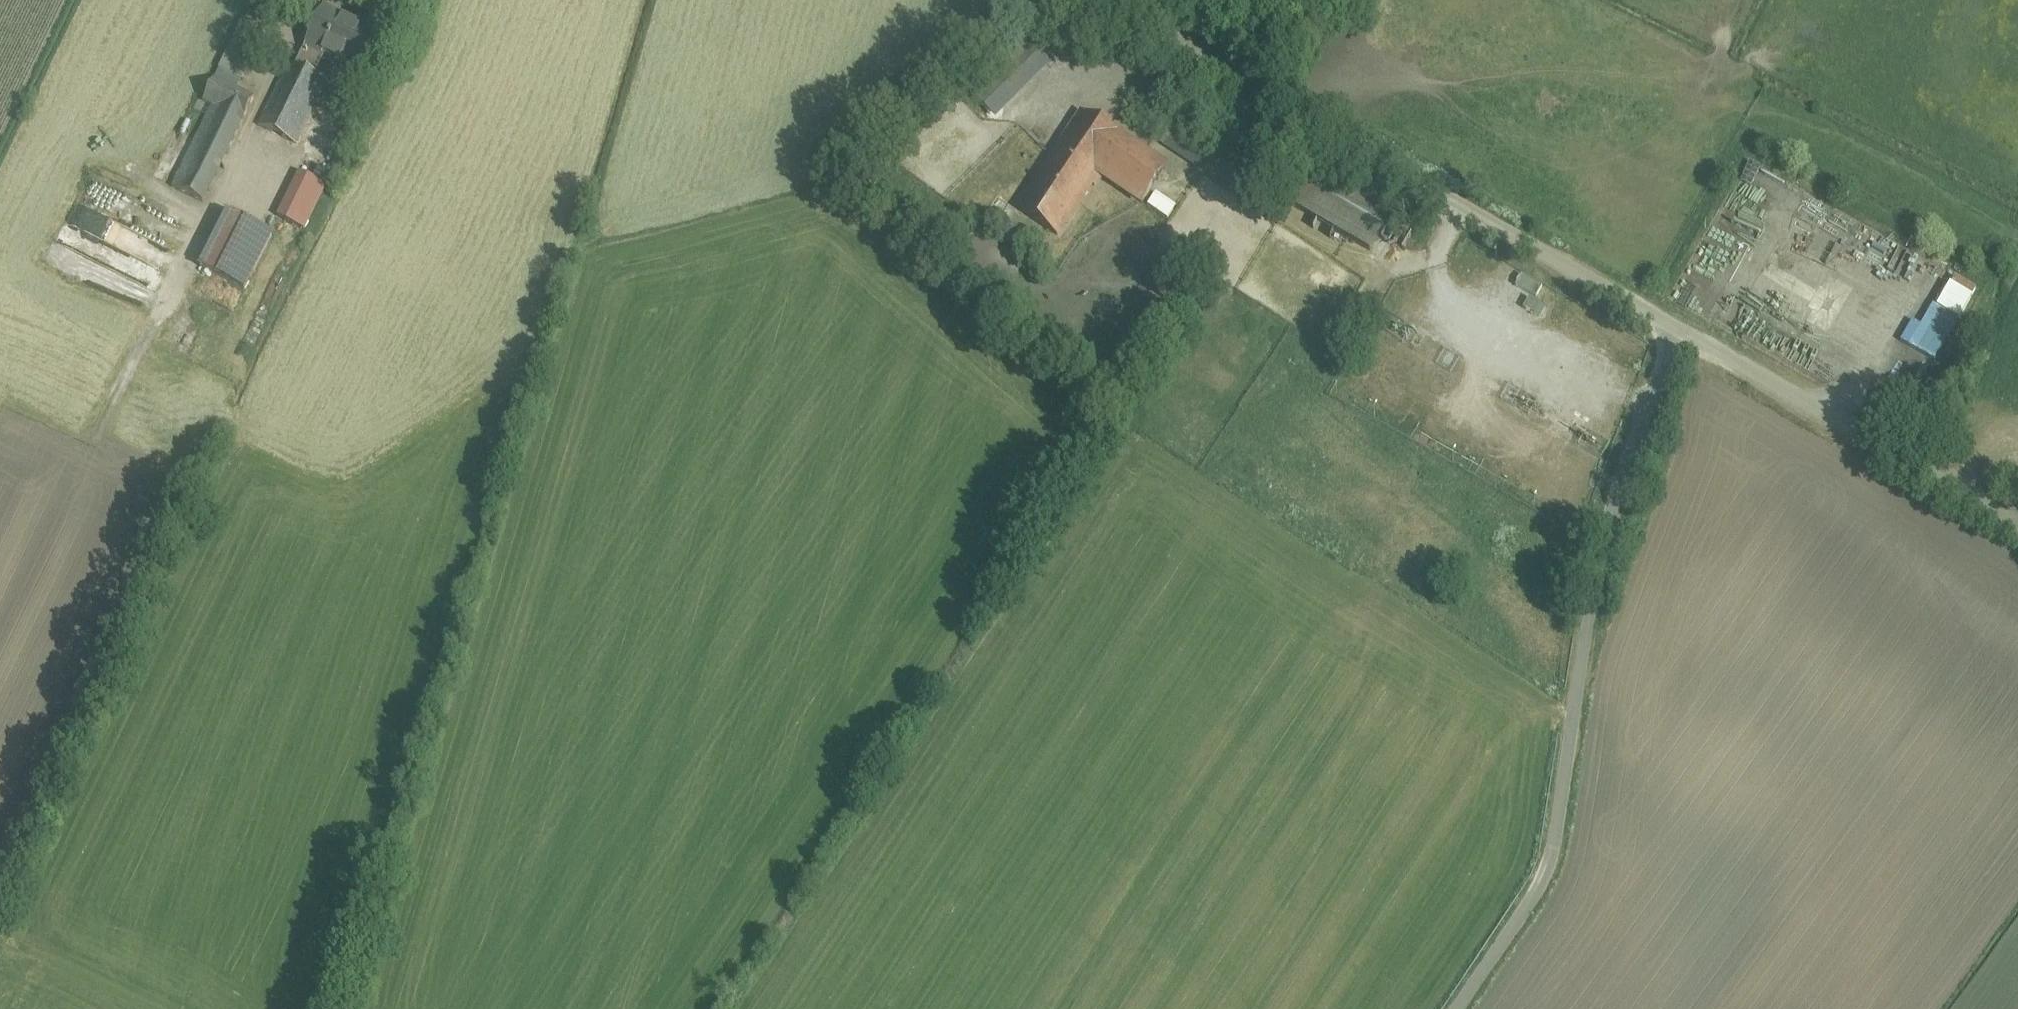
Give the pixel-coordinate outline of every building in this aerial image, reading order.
[(323,23),(273,132),(300,144),(338,61),(363,73),(375,47),(323,23)] [(1073,64),(1046,33),(984,86),(1011,118),(1073,64)] [(252,121),(217,105),(178,189),(213,205),(252,121)] [(1127,140),(1083,115),(1021,224),(1065,249),(1100,186),(1159,221),(1188,181),(1127,140)] [(326,192),(296,180),(275,233),(304,245),(326,192)] [(1319,190),(1301,221),(1378,267),(1397,235),(1319,190)] [(265,234),(227,219),(205,272),(243,287),(265,234)]
